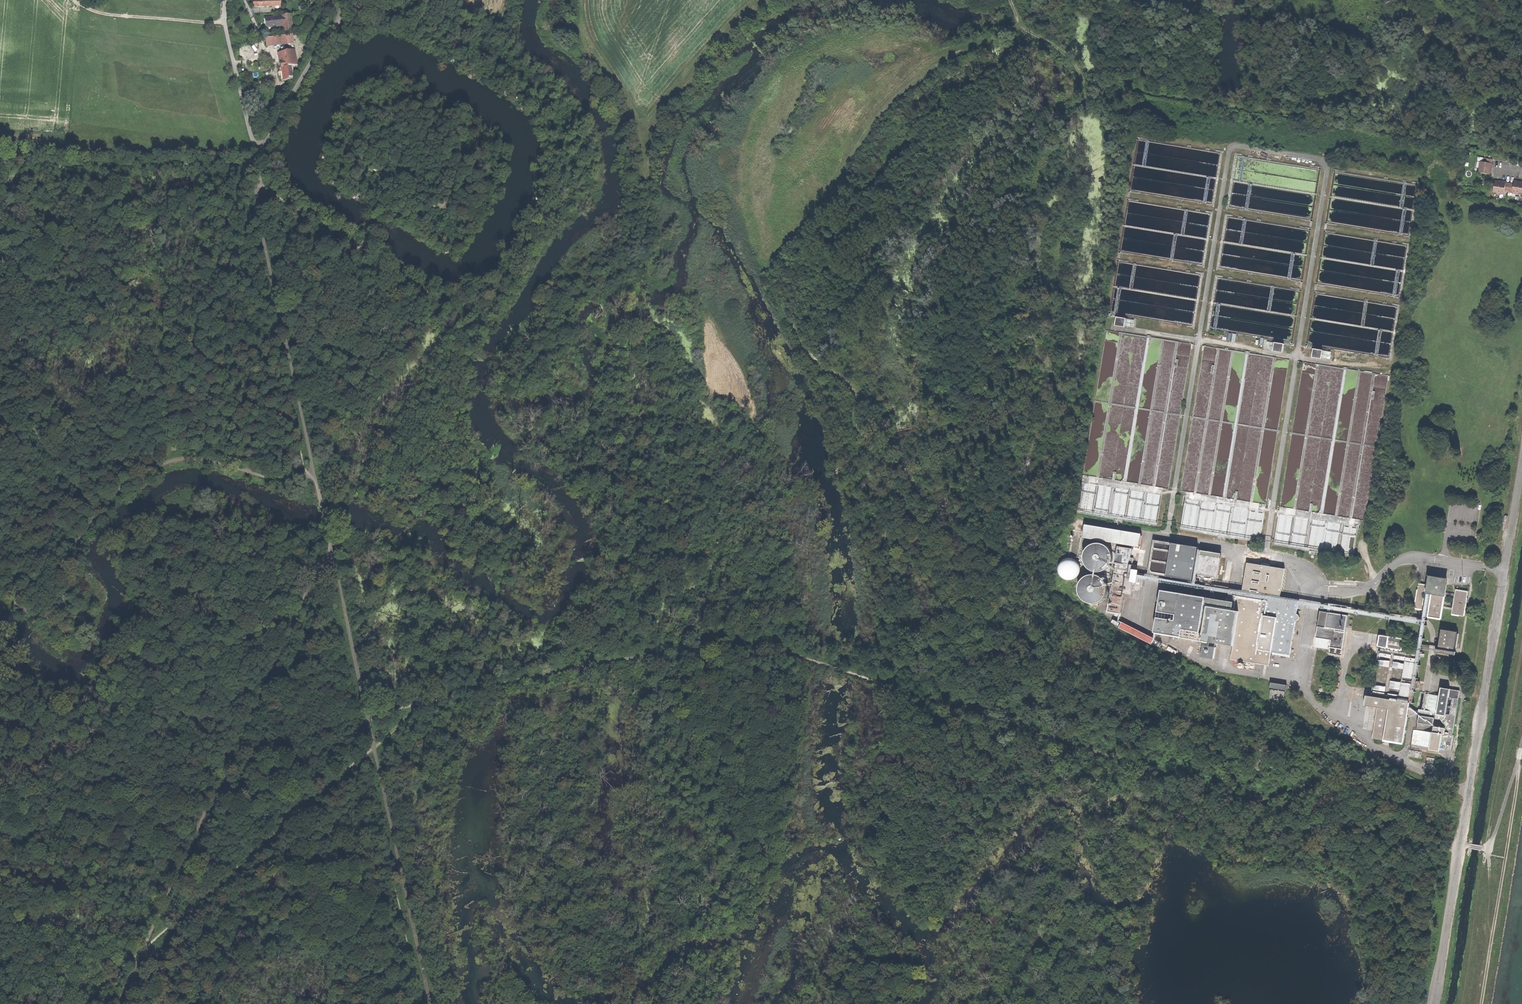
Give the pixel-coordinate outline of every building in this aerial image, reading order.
[(291,14),(282,15),(283,25),(284,31),(293,30),(293,29),(291,14)] [(279,17),(265,18),(265,23),(266,27),(280,25),(279,17)] [(265,37),(266,46),(289,43),(289,35),(265,37)] [(295,49),(288,50),(292,65),(298,64),(295,49)] [(282,52),(278,52),(281,67),(290,65),(292,65),(288,50),(282,52)] [(293,77),(290,65),(281,67),(283,79),(293,77)] [(1479,161),(1477,172),(1490,174),(1492,163),(1479,161)] [(1493,192),(1521,195),(1521,182),(1495,179),(1493,192)] [(1116,317),(1114,326),(1123,327),(1125,318),(1116,317)] [(1274,343),(1273,351),(1283,353),(1284,345),(1274,343)] [(1312,349),(1311,357),(1320,359),(1322,350),(1312,349)] [(444,490),(451,491),(452,486),(432,482),(431,488),(444,491),(444,490)] [(1141,534),(1084,524),(1081,537),(1139,547),(1141,534)] [(1153,540),(1148,573),(1191,580),(1196,548),(1153,540)] [(1086,566),(1089,569),(1093,570),(1097,571),(1101,570),(1105,568),(1108,566),(1110,562),(1111,558),(1111,554),(1109,550),(1107,547),(1104,545),(1100,543),(1096,543),(1092,543),(1089,545),(1086,548),(1084,551),(1083,555),(1083,559),(1084,563),(1086,566)] [(1117,546),(1106,611),(1120,614),(1132,549),(1117,546)] [(1216,579),(1220,554),(1198,550),(1194,575),(1216,579)] [(1062,577),(1065,579),(1068,580),(1072,579),(1075,577),(1077,575),(1078,572),(1079,568),(1078,565),(1075,562),(1072,560),(1069,559),(1065,560),(1062,561),(1060,564),(1058,567),(1058,571),(1059,574),(1062,577)] [(1266,666),(1269,652),(1288,655),(1293,622),(1296,621),(1297,619),(1296,616),(1294,615),(1295,608),(1289,607),(1290,599),(1277,597),(1282,570),(1246,564),(1240,591),(1228,589),(1225,603),(1224,609),(1219,608),(1206,606),(1201,640),(1231,646),(1229,659),(1266,666)] [(1131,569),(1129,582),(1135,583),(1137,570),(1131,569)] [(1082,598),(1085,601),(1089,602),(1093,603),(1097,602),(1100,600),(1103,597),(1105,594),(1106,590),(1106,586),(1105,582),(1103,579),(1100,576),(1096,575),(1092,574),(1088,575),(1084,577),(1081,580),(1079,583),(1078,587),(1078,591),(1080,595),(1082,598)] [(1424,586),(1417,585),(1412,610),(1420,612),(1424,586)] [(1438,620),(1444,586),(1440,586),(1439,585),(1437,585),(1436,585),(1432,585),(1426,618),(1438,620)] [(1153,632),(1201,640),(1206,606),(1208,597),(1161,589),(1153,632)] [(1465,593),(1454,591),(1450,616),(1461,618),(1465,593)] [(1403,607),(1404,599),(1396,597),(1395,606),(1403,607)] [(1319,610),(1314,637),(1330,639),(1342,641),(1346,615),(1319,610)] [(1154,638),(1122,622),(1119,628),(1151,644),(1154,638)] [(1456,632),(1440,629),(1436,651),(1453,654),(1456,632)] [(1409,745),(1448,752),(1457,692),(1442,690),(1441,698),(1437,698),(1417,694),(1414,713),(1407,707),(1415,657),(1422,659),(1422,655),(1399,651),(1401,640),(1399,640),(1400,638),(1387,636),(1387,638),(1378,636),(1376,648),(1378,648),(1371,692),(1370,693),(1369,698),(1365,697),(1363,707),(1375,709),(1370,740),(1400,744),(1404,719),(1413,716),(1416,717),(1416,725),(1431,728),(1430,734),(1411,731),(1409,745)] [(1340,652),(1342,641),(1330,639),(1329,650),(1340,652)] [(1202,644),(1199,656),(1212,658),(1214,646),(1202,644)] [(1270,682),(1269,689),(1282,690),(1285,691),(1286,684),(1270,682)] [(1267,699),(1280,701),(1282,690),(1269,689),(1267,699)]
